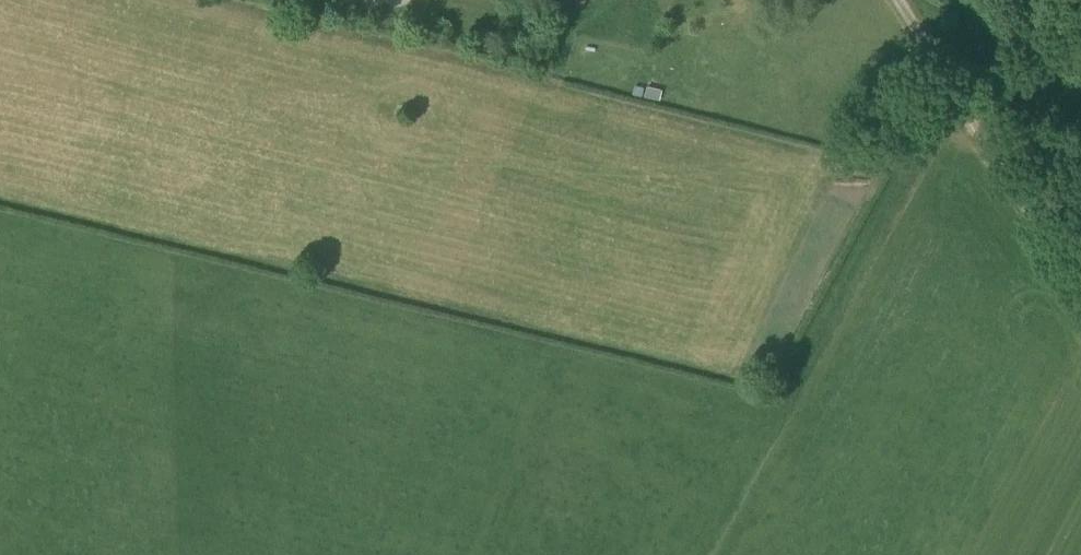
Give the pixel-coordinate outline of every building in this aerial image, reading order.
[(568,2),(582,8),(586,0),(568,0),(568,2)] [(646,86),(643,97),(660,101),(662,90),(646,86)]
